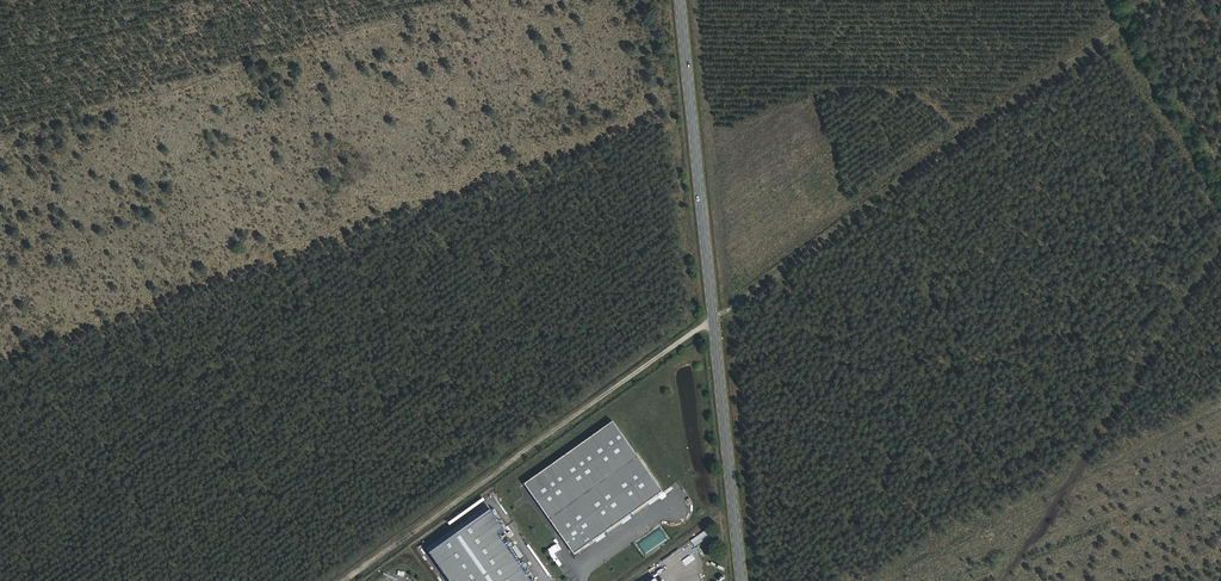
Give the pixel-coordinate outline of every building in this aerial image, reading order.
[(614,422),(525,485),(575,554),(663,492),(614,422)] [(688,494),(679,498),(681,503),(690,499),(688,494)] [(691,540),(697,550),(712,540),(706,530),(691,540)] [(714,564),(712,569),(720,573),(723,568),(714,564)] [(699,565),(687,569),(689,575),(701,570),(699,565)]
